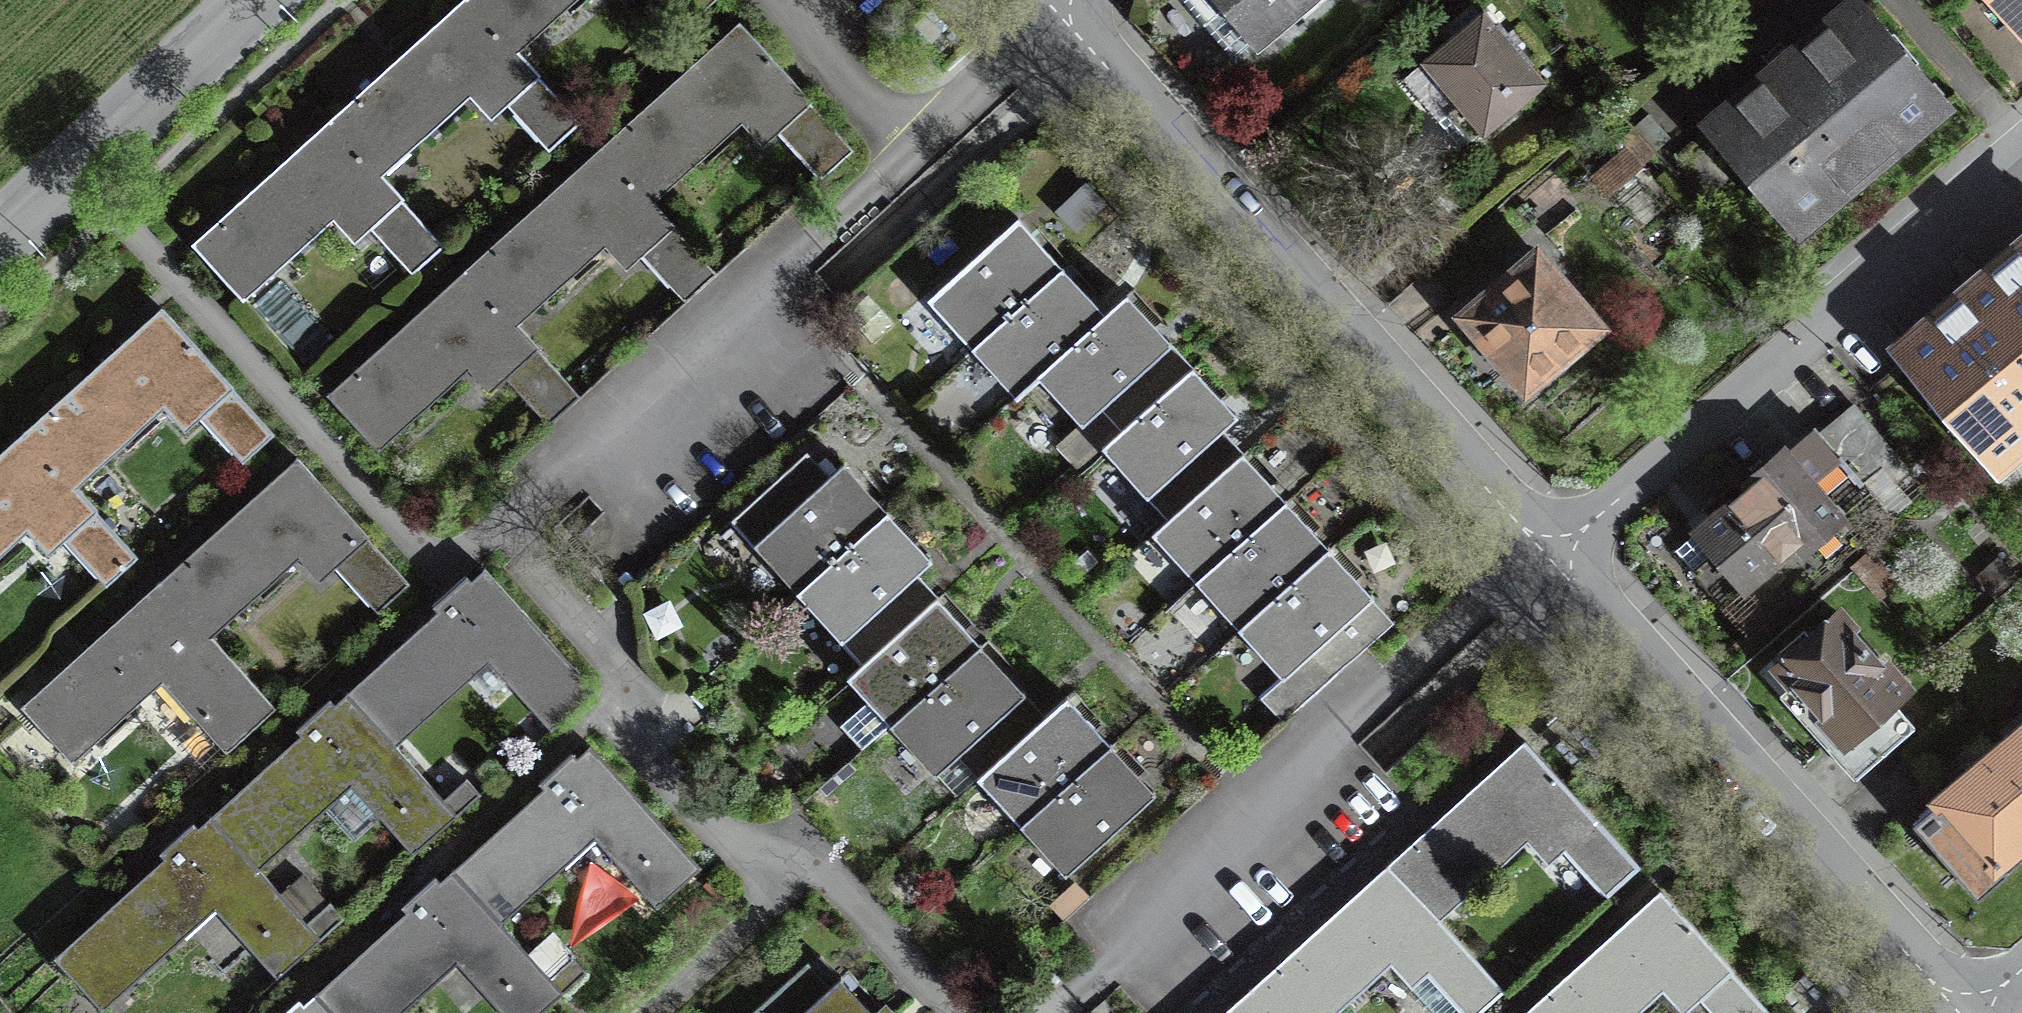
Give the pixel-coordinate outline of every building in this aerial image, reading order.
[(329,105),(385,169),(471,93),(495,120),(511,105),(551,150),(589,116),(528,47),(486,0),(448,0),(396,46),(329,105)] [(528,47),(581,0),(486,0),(528,47)] [(1210,22),(1226,8),(1257,45),(1310,0),(1191,0),(1210,22)] [(1863,0),(1856,0),(1785,59),(1705,126),(1793,230),(1795,228),(1791,224),(1826,195),(1832,201),(1836,198),(1834,196),(1906,135),(1908,137),(1911,134),(1906,128),(1940,99),(1944,104),(1948,100),(1863,0)] [(2021,33),(2021,0),(1994,0),(2021,33)] [(1499,24),(1497,26),(1484,10),(1479,15),(1472,7),(1451,25),(1457,33),(1424,60),(1460,102),(1439,119),(1462,147),(1483,129),(1484,131),(1543,81),(1527,63),(1530,60),(1499,24)] [(605,142),(654,196),(741,118),(759,139),(779,121),(821,167),(855,137),(744,16),(679,74),(605,142)] [(450,242),(385,169),(329,105),(258,168),(189,230),(250,299),(336,224),(358,248),(375,232),(413,275),(450,242)] [(723,272),(654,196),(605,142),(545,195),(469,264),(519,319),(609,238),(630,262),(644,249),(691,301),(723,272)] [(1596,177),(1609,193),(1639,170),(1627,154),(1596,177)] [(1017,218),(926,299),(972,350),(1063,269),(1017,218)] [(1902,351),(1996,461),(2021,439),(2021,249),(1902,351)] [(1596,325),(1537,256),(1500,288),(1469,314),(1527,383),(1596,325)] [(585,392),(519,319),(469,264),(404,322),(332,387),(383,443),(470,365),(492,390),(513,371),(555,418),(585,392)] [(1104,315),(1063,269),(972,350),(1013,396),(1038,374),(1104,315)] [(1193,369),(1127,295),(1104,315),(1038,374),(1082,423),(1102,405),(1124,430),(1193,369)] [(96,372),(27,434),(74,486),(164,405),(185,428),(233,386),(165,311),(96,372)] [(1234,415),(1193,369),(1124,430),(1106,446),(1169,516),(1242,452),(1220,428),(1234,415)] [(1753,486),(1677,549),(1750,635),(1890,517),(1861,483),(1880,467),(1893,482),(1909,469),(1856,407),(1822,436),(1815,428),(1750,482),(1753,486)] [(27,528),(48,550),(94,509),(74,486),(27,434),(0,458),(0,552),(27,528)] [(801,589),(888,511),(844,462),(830,474),(808,450),(735,516),(801,589)] [(1285,500),(1242,452),(1169,516),(1155,529),(1198,578),(1285,500)] [(231,522),(162,585),(208,636),(297,555),(319,580),(369,535),(300,460),(231,522)] [(1328,548),(1285,500),(1198,578),(1241,626),(1328,548)] [(867,661),(936,599),(915,575),(933,560),(888,511),(801,589),(867,661)] [(1371,596),(1328,548),(1241,626),(1285,675),(1331,634),(1346,651),(1380,621),(1364,603),(1371,596)] [(1869,551),(1852,566),(1880,598),(1897,583),(1869,551)] [(2001,560),(1980,577),(1992,591),(2013,574),(2001,560)] [(348,693),(393,743),(488,657),(553,729),(595,691),(485,569),(472,580),(467,575),(432,607),(437,612),(417,630),(348,693)] [(93,647),(23,710),(70,761),(162,678),(184,702),(230,660),(162,585),(93,647)] [(895,723),(980,646),(936,599),(867,661),(852,674),(872,696),(844,721),(866,746),(893,721),(895,723)] [(1839,614),(1780,665),(1811,700),(1798,711),(1829,746),(1841,736),(1867,765),(1913,726),(1887,696),(1900,684),(1839,614)] [(979,774),(1043,717),(980,646),(895,723),(938,770),(959,751),(979,774)] [(443,798),(393,743),(348,693),(335,705),(329,699),(295,730),(300,736),(280,755),(211,817),(256,866),(350,781),(415,853),(458,814),(443,798)] [(1043,717),(979,774),(1024,823),(1110,746),(1066,697),(1043,717)] [(1388,851),(1449,917),(1535,839),(1553,859),(1572,842),(1612,885),(1648,853),(1528,722),(1454,790),(1388,851)] [(1997,749),(2021,779),(2021,729),(1997,749)] [(454,870),(499,920),(596,834),(659,903),(700,867),(590,745),(578,757),(573,751),(538,783),(543,788),(522,807),(453,869),(454,870)] [(1152,792),(1110,746),(1024,823),(1066,869),(1152,792)] [(1912,823),(1976,899),(2004,874),(1995,863),(2021,840),(2021,779),(1997,749),(1940,797),(1912,823)] [(443,798),(458,814),(481,793),(466,777),(443,798)] [(306,921),(256,866),(211,817),(198,829),(193,823),(159,853),(164,859),(133,888),(54,958),(99,1008),(214,904),(279,976),(321,938),(306,921)] [(1449,917),(1388,851),(1321,912),(1252,975),(1287,1012),(1341,1012),(1399,959),(1419,981),(1433,968),(1474,1012),(1480,1012),(1511,984),(1449,917)] [(499,920),(454,870),(441,883),(435,876),(402,905),(408,912),(386,932),(317,994),(335,1012),(395,1012),(457,957),(507,1012),(540,1012),(564,992),(549,975),(499,920)] [(1534,1012),(1647,1012),(1670,993),(1687,1012),(1691,1012),(1708,999),(1721,1012),(1772,1012),(1780,1006),(1676,886),(1606,947),(1532,1010),(1534,1012)] [(328,902),(306,921),(321,938),(343,919),(328,902)] [(549,975),(564,992),(586,972),(571,955),(549,975)] [(829,986),(807,962),(751,1012),(800,1012),(829,986)] [(1252,975),(1210,1012),(1287,1012),(1252,975)] [(865,1002),(841,976),(829,986),(800,1012),(875,1012),(865,1002)] [(317,994),(305,1004),(299,998),(282,1012),(335,1012),(317,994)]
